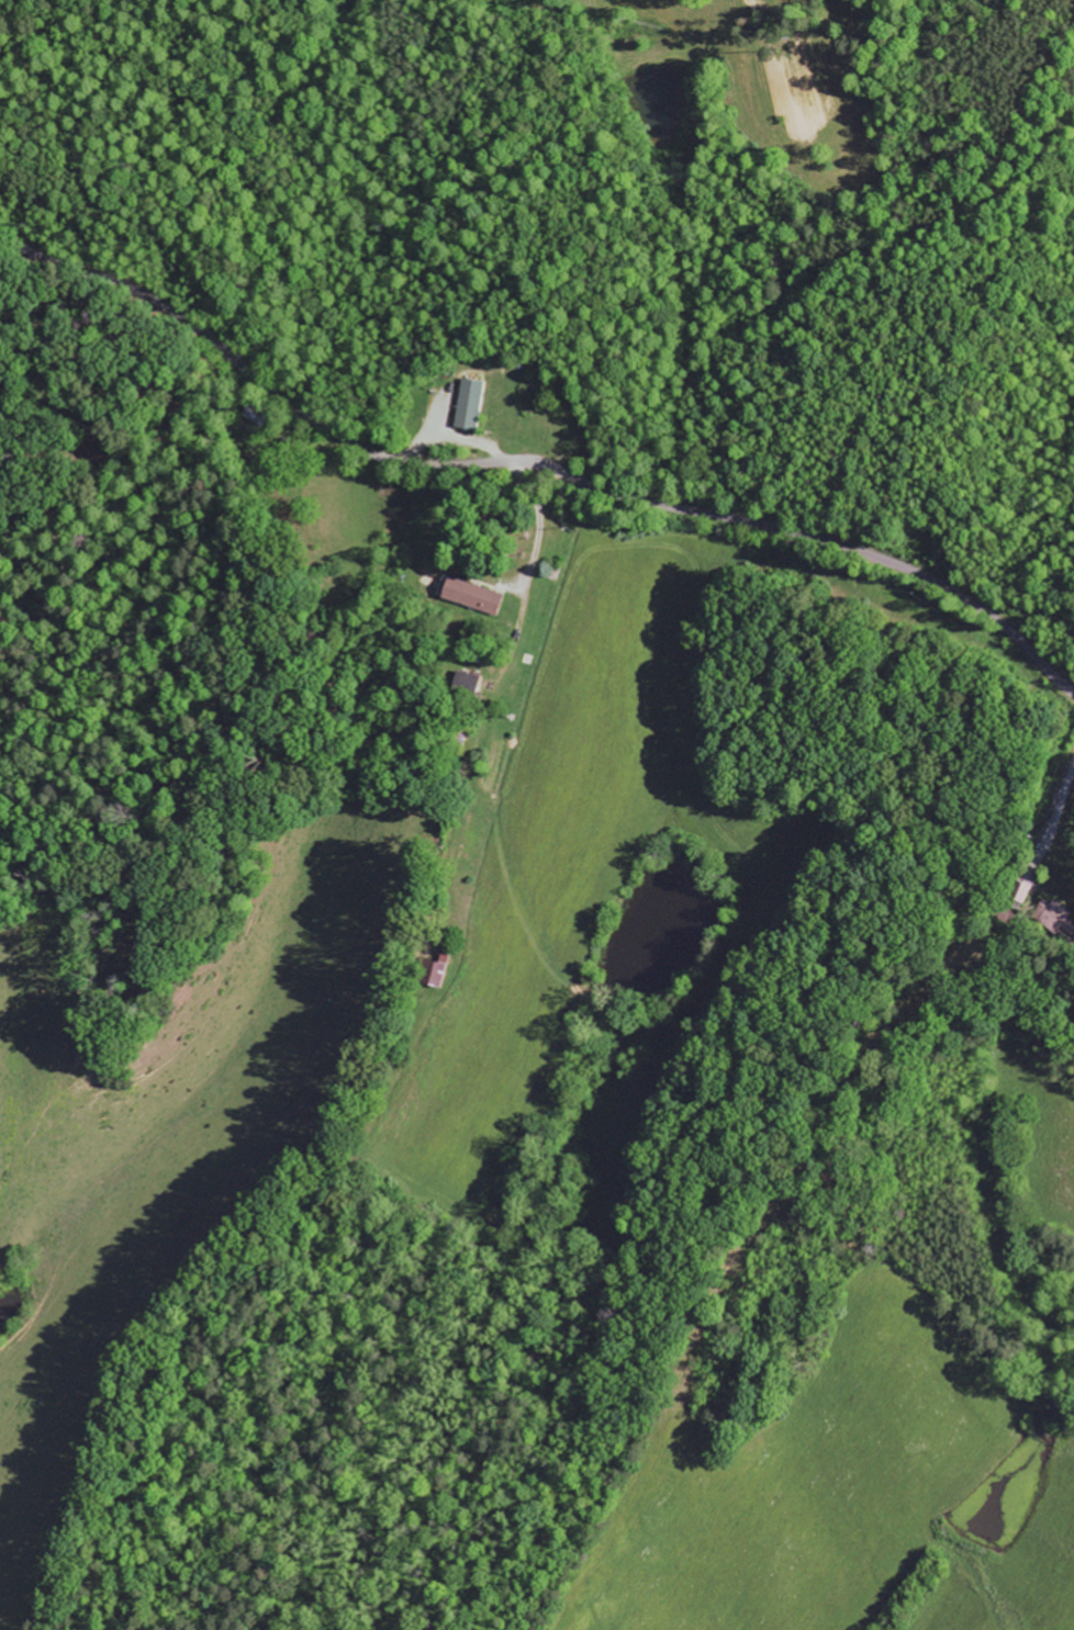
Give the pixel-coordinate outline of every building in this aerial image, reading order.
[(484,382),(461,379),(454,428),(477,431),(484,382)] [(495,617),(502,595),(446,576),(439,598),(495,617)]
